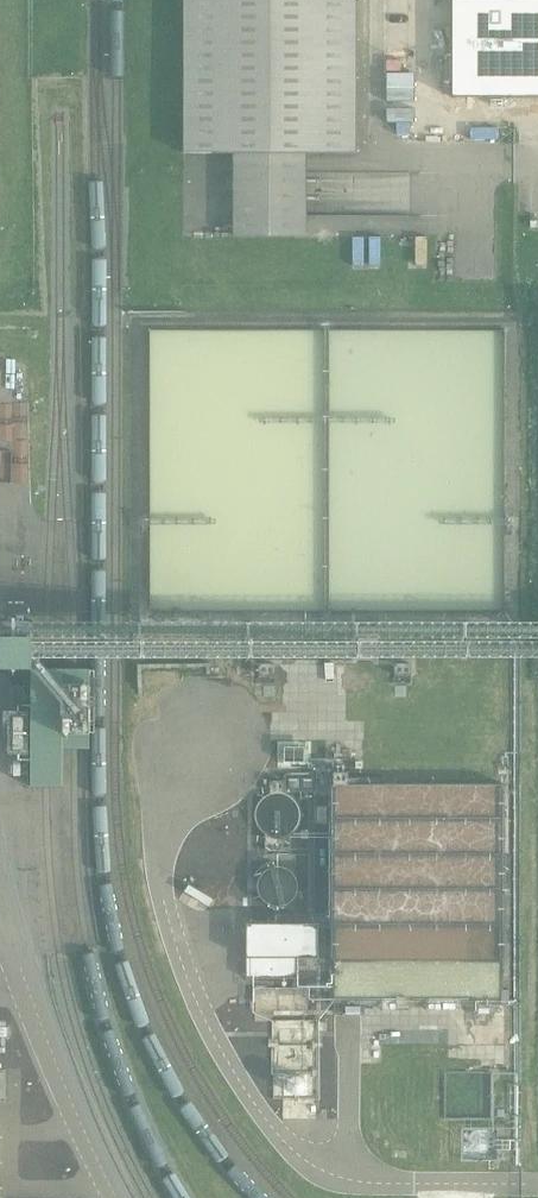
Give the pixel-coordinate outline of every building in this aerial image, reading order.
[(184,154),(231,154),(305,154),(357,154),(357,0),(184,0),(184,154)] [(451,100),(537,101),(537,0),(452,0),(451,100)] [(305,154),(231,154),(231,234),(305,234),(305,154)] [(4,632),(4,665),(39,664),(39,658),(39,638),(39,632),(4,632)] [(65,789),(65,673),(34,673),(32,789),(65,789)] [(504,998),(506,781),(335,780),(333,997),(504,998)] [(317,927),(246,927),(246,980),(296,980),(296,962),(317,962),(317,927)]
